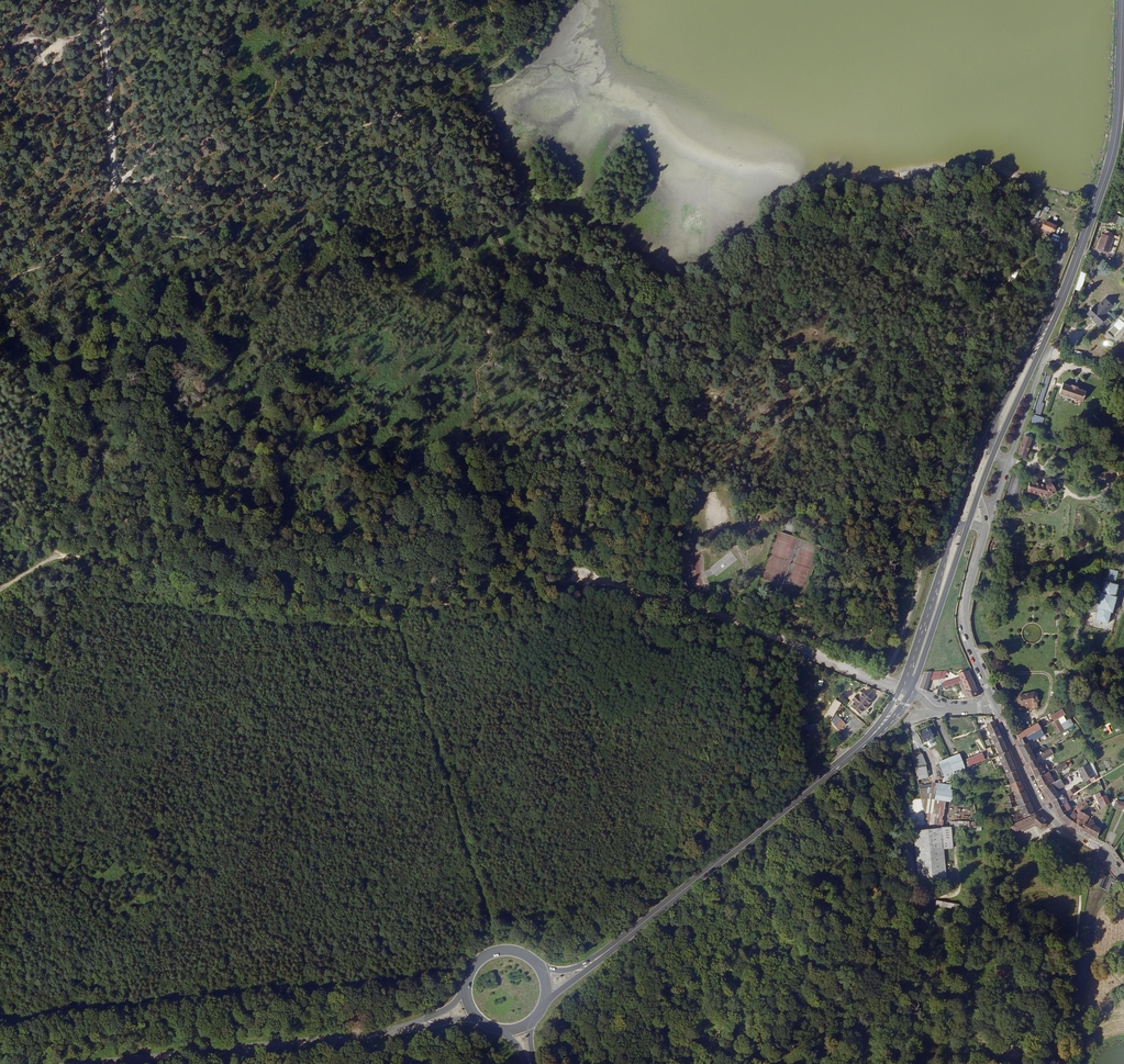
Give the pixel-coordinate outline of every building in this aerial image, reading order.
[(1123,221),(1123,216),(1112,212),(1109,221),(1123,225),(1123,221)] [(1058,227),(1045,221),(1042,229),(1046,230),(1045,234),(1051,236),(1052,232),(1056,233),(1058,227)] [(1113,239),(1102,235),(1096,251),(1108,254),(1113,239)] [(1092,309),(1087,314),(1099,325),(1106,317),(1104,315),(1110,309),(1110,310),(1116,304),(1111,300),(1109,302),(1105,299),(1096,308),(1094,311),(1092,309)] [(1099,325),(1104,329),(1111,322),(1106,317),(1099,325)] [(1044,404),(1041,403),(1051,374),(1046,372),(1032,414),(1040,417),(1044,404)] [(1071,386),(1063,383),(1059,394),(1082,402),(1086,391),(1078,388),(1078,387),(1072,385),(1071,386)] [(1032,414),(1028,425),(1040,429),(1044,418),(1040,417),(1032,414)] [(1027,452),(1032,438),(1025,435),(1018,456),(1025,458),(1026,456),(1032,459),(1033,455),(1027,452)] [(1046,486),(1030,482),(1027,492),(1047,497),(1056,492),(1051,483),(1046,486)] [(712,505),(713,508),(720,506),(716,492),(707,494),(708,500),(716,498),(717,503),(712,505)] [(1108,577),(1118,579),(1120,572),(1110,570),(1108,577)] [(1117,585),(1118,579),(1108,577),(1107,582),(1117,585)] [(1115,612),(1118,598),(1117,597),(1120,586),(1117,585),(1107,582),(1104,590),(1098,588),(1097,589),(1090,612),(1090,613),(1098,615),(1096,621),(1110,624),(1113,612),(1115,612)] [(979,584),(978,592),(991,593),(991,584),(979,584)] [(810,663),(797,658),(796,663),(807,668),(810,663)] [(945,680),(947,671),(934,672),(931,680),(945,680)] [(954,681),(955,684),(961,682),(968,699),(971,698),(972,700),(981,696),(970,671),(960,673),(962,678),(954,681)] [(931,680),(934,672),(924,673),(919,688),(927,691),(931,680)] [(872,702),(864,694),(852,706),(860,714),(872,702)] [(1036,695),(1035,694),(1020,697),(1019,698),(1018,698),(1017,699),(1019,705),(1020,704),(1021,705),(1024,705),(1024,706),(1026,706),(1027,709),(1037,707),(1037,704),(1036,702),(1037,701),(1037,700),(1036,695)] [(1051,716),(1054,721),(1068,713),(1065,708),(1062,710),(1051,716)] [(1068,713),(1054,721),(1052,723),(1051,723),(1052,726),(1057,734),(1073,725),(1069,719),(1071,718),(1068,713)] [(842,719),(839,722),(839,731),(847,724),(842,719)] [(1025,737),(1025,738),(1030,735),(1039,730),(1045,727),(1051,723),(1052,723),(1050,721),(1045,724),(1045,723),(1041,725),(1041,724),(1037,726),(1036,724),(1016,736),(1019,741),(1025,737)] [(995,744),(1003,741),(996,726),(994,722),(987,725),(989,730),(992,739),(991,740),(992,743),(994,742),(995,744)] [(1034,741),(1048,733),(1046,729),(1052,726),(1051,723),(1045,727),(1039,730),(1030,735),(1032,738),(1034,741)] [(920,743),(934,739),(931,727),(917,730),(920,743)] [(846,738),(854,732),(851,728),(843,733),(846,738)] [(1025,737),(1019,741),(1020,743),(1021,746),(1018,747),(1022,755),(1032,750),(1033,750),(1031,747),(1029,747),(1026,742),(1032,738),(1030,735),(1025,738),(1025,737)] [(979,739),(975,741),(981,751),(985,749),(979,739)] [(926,765),(918,741),(910,741),(916,767),(924,766),(926,765)] [(1005,747),(1003,741),(995,744),(999,755),(1007,751),(1005,747)] [(1041,755),(1043,760),(1053,754),(1052,753),(1057,750),(1055,746),(1042,754),(1041,755)] [(1041,755),(1042,754),(1041,752),(1035,755),(1032,750),(1022,755),(1025,761),(1027,764),(1029,763),(1035,759),(1039,757),(1038,756),(1041,755)] [(982,753),(967,759),(969,766),(985,760),(982,753)] [(959,755),(939,762),(945,778),(955,774),(954,771),(959,769),(964,767),(962,761),(959,755)] [(1037,764),(1035,759),(1029,763),(1033,773),(1036,779),(1048,773),(1050,771),(1046,763),(1041,765),(1040,763),(1037,764)] [(1072,765),(1069,760),(1054,768),(1057,774),(1072,765)] [(1098,775),(1092,762),(1078,769),(1085,782),(1090,779),(1092,778),(1093,781),(1099,778),(1098,775)] [(916,767),(918,779),(927,777),(924,766),(916,767)] [(943,782),(961,775),(960,772),(955,774),(945,778),(944,778),(943,782)] [(1048,773),(1036,779),(1039,785),(1042,790),(1042,789),(1054,783),(1048,773)] [(1054,783),(1042,789),(1051,800),(1052,801),(1059,797),(1055,791),(1064,786),(1060,779),(1054,783)] [(1023,787),(1021,782),(1010,784),(1014,795),(1025,791),(1023,787)] [(920,789),(921,798),(935,800),(937,784),(932,783),(932,784),(932,788),(920,789)] [(950,790),(951,785),(937,784),(935,800),(945,801),(951,802),(953,790),(950,790)] [(1059,797),(1052,801),(1054,806),(1056,809),(1067,803),(1072,800),(1070,796),(1076,792),(1073,788),(1067,792),(1059,797)] [(1026,794),(1025,791),(1014,795),(1017,802),(1027,798),(1026,794)] [(1110,804),(1106,795),(1101,797),(1100,792),(1095,794),(1100,805),(1102,808),(1110,804)] [(1089,800),(1094,797),(1094,795),(1085,800),(1088,805),(1091,803),(1089,800)] [(1015,807),(1014,806),(1011,796),(1006,797),(1008,803),(1010,802),(1010,804),(1011,804),(1012,808),(1015,807)] [(921,798),(927,825),(938,828),(940,828),(945,801),(935,800),(921,798)] [(1029,800),(1027,798),(1017,802),(1019,805),(1019,807),(1030,803),(1029,800)] [(1081,812),(1089,806),(1088,805),(1085,800),(1076,806),(1077,807),(1080,812),(1081,812)] [(1032,809),(1030,803),(1019,807),(1017,807),(1018,809),(1020,808),(1024,818),(1034,814),(1032,809)] [(1056,809),(1059,817),(1070,809),(1067,803),(1056,809)] [(1066,823),(1069,825),(1080,812),(1077,807),(1073,812),(1070,809),(1059,817),(1066,823)] [(1081,829),(1088,818),(1084,814),(1081,812),(1080,812),(1069,825),(1075,829),(1080,832),(1081,829)] [(1011,824),(1006,824),(1007,829),(1009,828),(1011,832),(1013,831),(1015,832),(1017,835),(1036,825),(1040,829),(1042,829),(1045,825),(1046,824),(1042,821),(1036,815),(1024,819),(1018,823),(1011,824)] [(1101,829),(1094,825),(1094,824),(1093,823),(1094,821),(1088,818),(1081,829),(1089,834),(1097,838),(1101,829)] [(952,841),(951,827),(941,828),(941,829),(943,842),(952,841)] [(919,886),(947,883),(943,849),(953,848),(952,841),(943,842),(941,829),(914,831),(919,886)] [(1104,874),(1099,885),(1102,887),(1108,876),(1104,874)] [(1107,890),(1108,890),(1112,882),(1114,879),(1111,877),(1105,889),(1107,890)] [(936,900),(935,905),(953,908),(954,903),(936,900)] [(971,985),(970,988),(970,990),(970,992),(971,995),(973,996),(975,997),(977,998),(979,997),(981,996),(983,995),(984,993),(984,990),(984,988),(983,985),(982,984),(979,983),(977,982),(975,983),(972,984),(971,985)]
